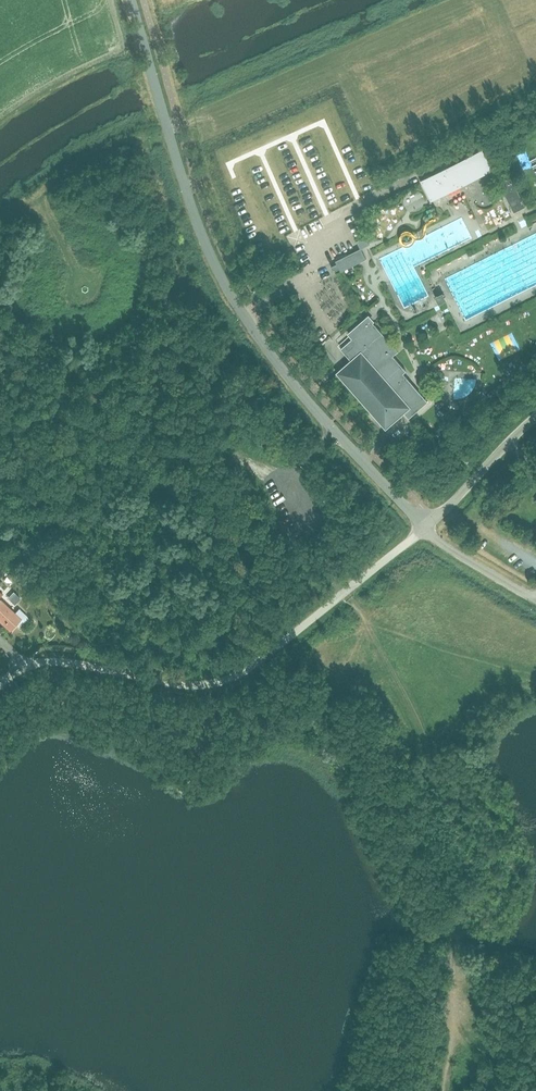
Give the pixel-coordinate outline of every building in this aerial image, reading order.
[(482,150),(421,181),(431,201),(493,170),(482,150)] [(507,178),(502,181),(498,183),(512,213),(525,207),(510,177),(507,178)] [(337,264),(331,267),(334,272),(339,269),(340,272),(366,259),(361,248),(369,244),(366,236),(356,241),(360,247),(360,249),(336,261),(337,264)] [(351,360),(337,373),(386,429),(404,413),(409,418),(428,401),(404,373),(407,371),(393,356),(399,351),(385,336),(372,321),(372,322),(368,318),(351,333),(354,337),(351,340),(341,348),(351,360)] [(497,337),(484,343),(492,360),(505,355),(497,337)] [(506,338),(501,340),(507,353),(512,350),(506,338)] [(22,576),(18,581),(23,587),(28,582),(22,576)] [(37,591),(33,596),(37,600),(42,595),(37,591)] [(16,594),(10,600),(14,604),(20,598),(16,594)] [(0,600),(0,621),(10,630),(16,623),(18,625),(21,626),(23,625),(28,621),(28,618),(27,615),(19,608),(15,613),(0,599),(0,600)] [(52,605),(47,609),(51,613),(56,609),(55,609),(52,605)]
